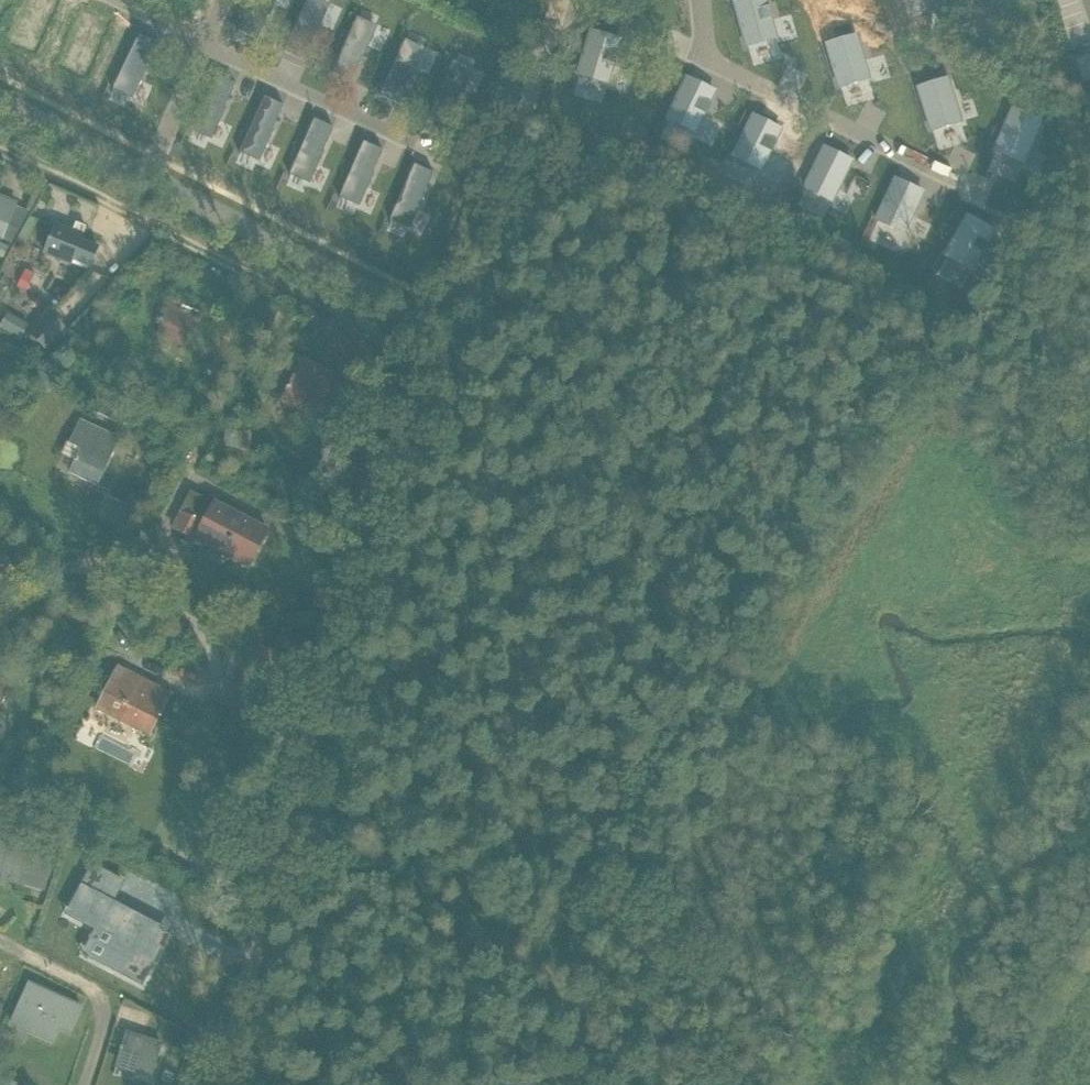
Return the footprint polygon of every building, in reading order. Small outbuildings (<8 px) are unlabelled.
[(283,52),(301,60),(326,5),(315,0),(307,0),(283,52)] [(734,3),(746,47),(777,39),(766,0),(744,0),(734,3)] [(355,18),(332,73),(349,81),(373,26),(355,18)] [(591,31),(578,75),(607,83),(621,40),(591,31)] [(141,36),(115,89),(134,98),(160,45),(141,36)] [(857,36),(827,45),(840,89),(871,80),(857,36)] [(404,41),(379,95),(397,103),(421,49),(404,41)] [(453,62),(429,117),(446,125),(470,70),(453,62)] [(214,77),(191,131),(208,138),(232,85),(214,77)] [(686,78),(666,121),(695,135),(716,92),(686,78)] [(946,79),(915,88),(929,132),(959,123),(946,79)] [(263,98),(239,153),(256,161),(281,106),(263,98)] [(1011,110),(992,152),(1021,164),(1040,122),(1011,110)] [(754,116),(734,157),(762,171),(782,129),(754,116)] [(312,121),(288,176),(307,184),(331,129),(312,121)] [(362,143),(338,199),(357,207),(381,151),(362,143)] [(809,148),(800,144),(796,152),(805,156),(809,148)] [(824,148),(804,189),(833,203),(853,162),(824,148)] [(414,166),(389,222),(407,230),(432,174),(414,166)] [(896,179),(876,221),(905,235),(925,193),(896,179)] [(1,239),(15,206),(16,203),(0,197),(0,239),(1,239)] [(965,216),(942,257),(970,273),(993,232),(965,216)] [(47,247),(44,254),(71,265),(73,260),(89,266),(96,248),(80,242),(85,228),(75,224),(72,233),(55,226),(47,247)] [(153,303),(146,331),(186,341),(193,313),(153,303)] [(0,324),(0,329),(19,339),(27,325),(6,314),(0,324)] [(48,314),(28,336),(43,350),(64,329),(48,314)] [(10,378),(14,354),(0,352),(0,376),(10,378)] [(316,369),(282,352),(259,397),(294,414),(316,369)] [(38,370),(28,383),(40,393),(50,380),(38,370)] [(98,399),(92,412),(116,423),(122,410),(98,399)] [(70,474),(96,486),(112,451),(103,447),(108,435),(80,422),(69,444),(81,450),(70,474)] [(139,508),(154,475),(127,463),(113,496),(139,508)] [(190,491),(179,513),(203,525),(197,537),(204,541),(202,544),(248,568),(267,531),(190,491)] [(97,708),(149,735),(170,694),(118,667),(97,708)] [(5,881),(18,885),(23,870),(48,877),(54,856),(0,840),(0,876),(6,877),(5,881)] [(51,841),(48,849),(61,853),(64,845),(51,841)] [(148,956),(162,930),(111,903),(122,882),(93,867),(71,907),(122,934),(105,965),(127,977),(126,979),(132,982),(133,980),(141,984),(154,959),(148,956)] [(29,983),(12,1020),(31,1029),(30,1032),(51,1042),(59,1025),(63,1026),(66,1020),(73,1023),(81,1007),(29,983)] [(175,1032),(170,1046),(185,1051),(189,1037),(175,1032)] [(137,1073),(150,1077),(160,1045),(126,1034),(117,1062),(138,1069),(137,1073)]
